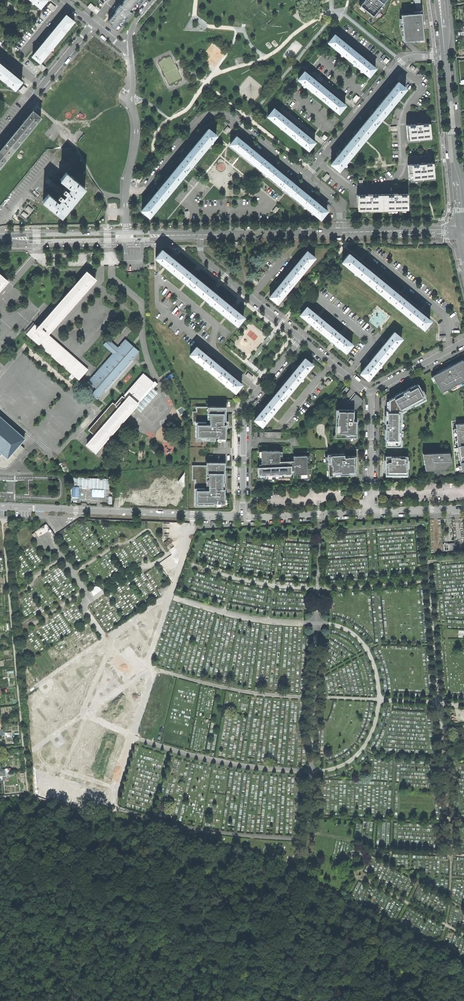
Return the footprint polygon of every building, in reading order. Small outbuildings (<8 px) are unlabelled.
[(128,17),(141,1),(140,0),(126,0),(119,8),(128,17)] [(368,16),(382,0),(358,0),(354,5),(368,16)] [(418,0),(411,0),(414,10),(419,10),(418,0)] [(399,13),(402,41),(421,39),(419,10),(414,10),(411,10),(409,12),(399,13)] [(109,21),(118,29),(124,21),(115,13),(109,21)] [(56,27),(49,36),(57,42),(73,22),(66,16),(59,24),(59,23),(57,25),(56,27)] [(329,43),(348,59),(354,51),(346,45),(347,44),(345,43),(344,42),(344,43),(335,35),(329,43)] [(33,56),(40,62),(57,42),(49,36),(42,44),(41,45),(40,46),(40,47),(33,56)] [(369,76),(375,68),(366,61),(367,61),(365,59),(364,58),(364,59),(354,51),(348,59),(369,76)] [(15,88),(21,81),(12,74),(13,73),(11,72),(10,70),(9,71),(1,64),(0,65),(0,76),(15,88)] [(298,79),(318,95),(324,88),(316,81),(315,80),(314,79),(313,79),(304,72),(298,79)] [(397,99),(406,88),(398,82),(390,91),(390,90),(388,92),(387,94),(387,95),(381,102),(389,109),(397,99)] [(318,95),(339,112),(345,105),(336,98),(337,97),(335,96),(334,95),(333,95),(324,88),(318,95)] [(380,119),(389,109),(381,102),(374,111),(373,110),(372,112),(370,114),(371,114),(364,122),(372,129),(380,119)] [(268,116),(288,132),(294,125),(286,118),(286,117),(285,116),(284,115),(283,116),(274,108),(268,116)] [(24,137),(41,117),(33,111),(26,119),(25,119),(24,121),(23,122),(23,123),(17,131),(24,137)] [(364,139),(372,129),(364,122),(358,131),(357,130),(356,132),(354,134),(355,134),(348,143),(355,149),(364,139)] [(419,140),(423,140),(423,139),(431,138),(431,131),(430,131),(430,124),(422,124),(422,123),(418,124),(418,125),(417,125),(416,125),(413,126),(413,125),(406,125),(408,140),(419,139),(419,140)] [(288,132),(308,149),(315,141),(306,134),(305,132),(304,131),(303,132),(294,125),(288,132)] [(200,156),(217,136),(209,129),(201,138),(201,137),(200,139),(198,140),(199,141),(192,150),(200,156)] [(0,151),(8,158),(24,137),(17,131),(9,140),(9,139),(7,141),(6,142),(7,143),(0,151)] [(230,144),(253,163),(259,155),(249,147),(249,146),(248,145),(247,144),(246,145),(237,137),(230,144)] [(347,159),(355,149),(348,143),(341,151),(340,151),(339,153),(338,154),(338,155),(331,163),(339,169),(347,159)] [(192,166),(200,156),(192,150),(185,158),(184,157),(182,159),(181,161),(182,161),(175,169),(183,176),(192,166)] [(253,163),(275,181),(282,174),(272,165),(271,164),(269,162),(269,163),(259,155),(253,163)] [(426,178),(435,178),(434,170),(433,163),(426,164),(426,163),(421,163),(421,165),(420,165),(419,165),(417,165),(417,164),(408,165),(410,180),(423,179),(423,180),(426,180),(426,178)] [(182,177),(183,176),(175,169),(168,178),(168,177),(166,180),(165,181),(165,182),(159,190),(167,196),(182,177)] [(49,192),(43,200),(62,216),(87,186),(67,170),(60,179),(67,185),(63,190),(67,192),(64,196),(60,193),(56,198),(49,192)] [(275,181),(298,200),(304,192),(294,184),(295,183),(293,182),(292,181),(291,181),(282,174),(275,181)] [(159,206),(167,196),(159,190),(152,198),(151,197),(150,199),(148,201),(149,201),(142,210),(150,216),(159,206)] [(321,218),(327,210),(318,202),(317,201),(316,200),(315,200),(304,192),(298,200),(321,218)] [(395,209),(406,208),(406,201),(407,201),(407,194),(400,194),(400,195),(398,195),(397,195),(397,193),(392,193),(392,194),(371,194),(366,194),(366,195),(365,195),(363,195),(356,195),(356,202),(357,202),(357,209),(369,209),(369,212),(395,212),(395,209)] [(166,267),(177,275),(183,267),(174,260),(175,260),(173,258),(172,257),(171,258),(162,251),(156,258),(166,267)] [(297,264),(289,274),(296,280),(315,257),(308,251),(299,261),(297,262),(296,264),(297,264)] [(343,261),(363,278),(370,270),(361,263),(361,262),(360,261),(358,259),(358,260),(349,253),(343,261)] [(187,283),(197,291),(203,284),(195,277),(195,276),(193,275),(192,273),(191,274),(183,267),(177,275),(187,283)] [(363,278),(383,295),(390,287),(381,279),(382,279),(380,278),(379,276),(378,277),(370,270),(363,278)] [(26,334),(78,379),(87,370),(46,334),(94,279),(86,272),(37,327),(34,324),(26,334)] [(277,302),(296,280),(289,274),(281,283),(280,283),(279,284),(278,286),(270,296),(277,302)] [(207,300),(217,308),(224,300),(215,293),(215,292),(214,291),(213,290),(212,291),(203,284),(197,291),(207,300)] [(383,295),(404,311),(410,303),(402,296),(402,295),(401,294),(399,293),(398,293),(390,287),(383,295)] [(238,325),(244,317),(236,310),(236,309),(235,308),(233,307),(224,300),(217,308),(227,316),(238,325)] [(425,328),(431,320),(422,313),(422,312),(421,311),(419,310),(410,303),(404,311),(425,328)] [(312,324),(323,333),(330,325),(319,316),(307,307),(301,315),(312,324)] [(341,334),(330,325),(323,333),(334,342),(346,351),(353,344),(341,334)] [(361,372),(368,379),(401,338),(394,332),(387,340),(386,340),(385,341),(384,342),(385,343),(374,356),(370,361),(369,360),(368,361),(367,363),(368,363),(361,372)] [(98,399),(140,352),(134,347),(130,351),(128,348),(131,344),(126,340),(89,382),(94,387),(93,389),(95,391),(92,395),(98,399)] [(191,353),(214,372),(220,365),(217,362),(210,356),(209,354),(208,353),(207,354),(197,346),(191,353)] [(304,375),(313,365),(306,358),(298,367),(297,368),(296,369),(297,370),(282,387),(281,387),(280,388),(279,390),(280,390),(265,408),(265,407),(264,408),(262,410),(263,411),(256,419),(263,425),(271,416),(287,396),(304,375)] [(463,358),(445,368),(433,375),(442,391),(463,379),(463,360),(463,358)] [(236,390),(242,383),(232,375),(233,374),(231,373),(230,372),(230,373),(220,365),(214,372),(236,390)] [(87,444),(95,452),(140,400),(139,399),(153,382),(143,373),(124,395),(127,397),(126,399),(122,395),(115,404),(112,402),(88,429),(95,435),(87,444)] [(426,395),(419,382),(401,393),(386,401),(386,420),(386,445),(402,445),(402,408),(426,395)] [(194,421),(194,438),(213,439),(213,435),(222,435),(222,423),(226,423),(225,419),(223,419),(223,405),(204,405),(204,407),(195,407),(196,411),(192,411),(192,421),(194,421)] [(353,410),(336,409),(335,436),(356,437),(356,423),(357,420),(353,420),(353,410)] [(4,463),(12,454),(11,453),(24,438),(0,417),(0,460),(4,463)] [(280,451),(260,451),(260,475),(293,474),(293,477),(308,476),(308,455),(293,456),(293,461),(292,461),(281,461),(280,451)] [(450,451),(423,452),(426,469),(436,469),(445,469),(453,461),(450,451)] [(16,458),(12,454),(4,463),(0,460),(0,467),(1,468),(4,468),(8,467),(10,465),(16,458)] [(342,454),(327,455),(328,476),(356,474),(355,456),(344,456),(344,454),(342,454)] [(409,454),(386,455),(386,462),(386,474),(409,474),(409,454)] [(195,488),(192,488),(192,503),(223,503),(223,486),(220,487),(220,480),(223,480),(223,461),(204,461),(204,464),(203,484),(205,484),(205,488),(195,488)] [(195,479),(195,488),(205,488),(205,484),(203,484),(204,464),(192,464),(191,479),(195,479)] [(92,488),(108,489),(108,478),(82,477),(82,488),(92,488)] [(36,532),(39,536),(49,529),(50,529),(47,524),(36,532)] [(93,595),(102,590),(99,585),(91,590),(93,595)] [(0,763),(0,779),(6,779),(6,776),(10,776),(10,768),(1,768),(1,763),(0,763)]
